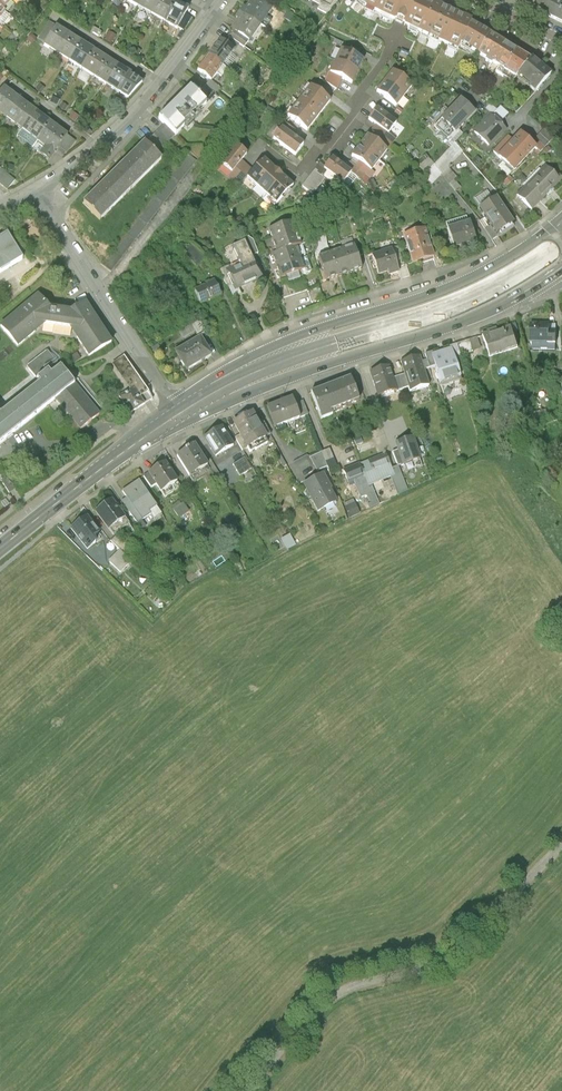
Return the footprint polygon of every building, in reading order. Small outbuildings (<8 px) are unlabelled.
[(3,16),(11,6),(10,5),(3,0),(0,0),(0,13),(3,16)] [(156,10),(162,0),(145,0),(144,3),(156,10)] [(169,17),(179,0),(162,0),(156,10),(169,17)] [(185,0),(179,0),(169,17),(182,25),(190,11),(193,5),(185,0)] [(247,9),(267,22),(278,7),(268,0),(256,0),(253,5),(251,3),(247,9)] [(325,4),(323,8),(333,12),(343,0),(319,0),(325,4)] [(373,1),(388,9),(392,0),(373,0),(373,1)] [(388,9),(410,19),(413,20),(423,0),(392,0),(388,9)] [(446,0),(423,0),(413,20),(465,45),(468,38),(479,15),(446,0)] [(540,10),(545,0),(534,0),(531,6),(540,10)] [(540,10),(539,12),(561,23),(561,1),(560,0),(545,0),(540,10)] [(256,38),(267,22),(247,9),(242,15),(245,17),(238,26),(239,27),(256,38)] [(199,16),(190,11),(182,25),(190,29),(199,16)] [(498,27),(479,15),(468,38),(486,49),(498,27)] [(44,37),(50,40),(62,21),(56,17),(44,37)] [(50,40),(63,48),(75,29),(62,21),(50,40)] [(251,45),(256,38),(239,27),(235,34),(251,45)] [(526,44),(498,27),(486,49),(513,66),(526,44)] [(63,48),(75,56),(88,37),(75,29),(63,48)] [(75,56),(88,64),(100,45),(88,37),(75,56)] [(227,37),(216,52),(229,62),(240,47),(227,37)] [(540,53),(526,44),(513,66),(524,73),(526,70),(540,53)] [(88,64),(101,72),(113,53),(100,45),(88,64)] [(347,47),(342,59),(364,69),(370,58),(347,47)] [(217,78),(229,62),(216,52),(204,68),(216,77),(217,78)] [(101,72),(113,80),(125,61),(113,53),(101,72)] [(542,88),(559,68),(540,53),(526,70),(540,81),(538,84),(542,88)] [(359,81),(364,69),(342,59),(337,70),(349,76),(359,81)] [(138,69),(125,61),(113,80),(126,88),(136,72),(138,69)] [(399,68),(391,79),(410,93),(418,83),(399,68)] [(344,87),(349,76),(337,70),(332,80),(344,87)] [(148,79),(136,72),(126,88),(135,94),(148,79)] [(211,83),(203,92),(213,102),(222,91),(226,84),(217,78),(216,77),(211,83)] [(402,104),(410,93),(391,79),(383,89),(402,104)] [(13,113),(27,95),(10,83),(0,96),(0,103),(13,113)] [(196,85),(165,116),(170,121),(181,133),(213,102),(203,92),(196,85)] [(311,87),(299,103),(318,117),(330,102),(311,87)] [(42,107),(27,95),(13,113),(29,125),(42,107)] [(460,101),(435,128),(440,133),(441,132),(448,139),(447,140),(448,141),(473,114),(460,101)] [(318,117),(299,103),(288,117),(307,132),(318,117)] [(383,106),(375,117),(382,123),(394,131),(402,120),(383,106)] [(499,106),(490,116),(499,125),(509,114),(499,106)] [(58,118),(42,107),(29,125),(44,136),(58,118)] [(490,116),(474,133),(490,147),(505,130),(499,125),(490,116)] [(75,131),(58,118),(44,136),(52,142),(46,150),(55,157),(65,144),(74,132),(75,131)] [(170,121),(152,139),(164,150),(181,133),(170,121)] [(381,131),(377,136),(393,148),(402,138),(394,131),(382,123),(378,128),(381,131)] [(303,146),(281,129),(273,140),(295,157),(303,146)] [(532,139),(528,144),(534,149),(539,154),(552,141),(542,131),(533,140),(532,139)] [(82,138),(74,132),(65,144),(73,150),(82,138)] [(374,133),(366,144),(385,159),(393,148),(377,136),(374,133)] [(511,144),(497,159),(511,173),(534,149),(528,144),(519,135),(511,144)] [(152,139),(121,170),(137,186),(169,155),(164,150),(152,139)] [(469,149),(461,139),(430,173),(438,181),(469,149)] [(491,154),(497,159),(511,144),(506,139),(491,154)] [(242,141),(227,161),(238,169),(248,157),(253,150),(242,141)] [(377,169),(385,159),(366,144),(358,154),(365,160),(377,169)] [(101,264),(111,271),(196,160),(186,152),(101,264)] [(254,173),(264,182),(281,164),(271,155),(259,168),(254,173)] [(338,156),(330,167),(333,170),(349,182),(357,171),(351,166),(338,156)] [(238,169),(234,174),(239,178),(243,174),(248,179),(254,173),(259,168),(248,157),(238,169)] [(0,159),(0,176),(13,187),(21,177),(0,159)] [(356,160),(351,166),(357,171),(367,179),(372,173),(376,177),(380,172),(377,169),(365,160),(362,164),(356,160)] [(308,185),(319,193),(331,178),(329,176),(333,170),(330,167),(325,163),(308,185)] [(264,182),(273,191),(290,173),(281,164),(264,182)] [(556,178),(545,168),(516,197),(532,212),(560,183),(556,178)] [(106,217),(137,186),(121,170),(89,201),(106,217)] [(300,182),(290,173),(273,191),(283,200),(300,182)] [(513,224),(496,198),(478,209),(489,226),(495,235),(513,224)] [(270,228),(278,252),(297,246),(302,244),(294,220),(270,228)] [(475,242),(469,223),(446,230),(452,249),(475,242)] [(497,237),(495,235),(489,226),(483,230),(490,241),(497,237)] [(434,255),(425,227),(403,235),(413,263),(434,255)] [(0,240),(0,273),(29,255),(15,231),(0,240)] [(246,240),(245,243),(252,259),(261,255),(253,237),(246,240)] [(188,247),(204,263),(212,255),(196,239),(188,247)] [(245,243),(235,247),(243,266),(227,273),(235,292),(261,280),(252,259),(245,243)] [(355,245),(343,249),(350,272),(362,268),(355,245)] [(305,269),(297,246),(278,252),(273,253),(281,277),(305,269)] [(400,272),(391,247),(371,254),(378,273),(387,270),(389,275),(400,272)] [(338,276),(350,272),(343,249),(331,253),(338,276)] [(326,279),(338,276),(331,253),(319,256),(326,279)] [(206,286),(194,291),(200,305),(220,296),(213,281),(205,284),(206,286)] [(84,301),(69,310),(47,307),(36,294),(0,324),(0,329),(16,348),(44,324),(68,328),(87,358),(111,343),(84,301)] [(201,336),(207,332),(199,317),(191,322),(199,337),(201,336)] [(530,325),(530,344),(555,344),(555,331),(548,331),(548,325),(530,325)] [(187,338),(193,333),(189,328),(183,333),(187,338)] [(511,328),(481,337),(488,359),(518,349),(511,328)] [(185,370),(212,354),(201,336),(199,337),(175,351),(185,370)] [(450,348),(450,351),(453,359),(480,351),(476,340),(450,348)] [(162,351),(158,344),(152,348),(156,355),(162,351)] [(47,350),(27,366),(39,381),(0,413),(0,443),(54,399),(79,430),(99,415),(47,350)] [(459,378),(453,359),(450,351),(432,356),(435,367),(440,384),(459,378)] [(426,362),(421,364),(423,371),(435,367),(432,356),(431,354),(424,356),(426,362)] [(147,392),(123,356),(112,364),(129,390),(132,388),(139,398),(147,392)] [(400,364),(404,377),(408,388),(409,393),(428,387),(423,371),(421,364),(419,358),(400,364)] [(377,398),(396,392),(393,380),(389,368),(370,374),(377,398)] [(404,377),(393,380),(396,392),(408,388),(404,377)] [(356,395),(349,379),(310,394),(320,420),(331,416),(329,412),(350,405),(358,401),(356,395)] [(152,399),(147,392),(139,398),(132,388),(129,390),(119,397),(130,414),(152,399)] [(361,393),(356,395),(358,401),(350,405),(351,409),(365,403),(361,393)] [(295,405),(292,398),(266,407),(274,428),(300,419),(295,405)] [(303,402),(295,405),(300,419),(308,416),(303,402)] [(252,412),(232,423),(239,436),(247,449),(267,438),(252,412)] [(233,446),(222,428),(204,439),(215,457),(233,446)] [(242,452),(247,449),(239,436),(234,438),(242,452)] [(422,458),(414,437),(396,444),(399,451),(404,465),(422,458)] [(208,466),(194,445),(176,456),(190,478),(208,466)] [(330,449),(311,458),(321,477),(324,476),(330,473),(330,470),(338,467),(330,449)] [(399,467),(404,465),(399,451),(393,453),(398,467),(399,467)] [(361,464),(361,466),(369,487),(382,482),(391,478),(395,477),(392,470),(386,454),(361,464)] [(251,470),(244,458),(233,466),(239,477),(251,470)] [(177,482),(165,463),(147,474),(155,486),(160,493),(177,482)] [(385,489),(382,482),(369,487),(361,466),(345,472),(351,487),(356,485),(361,498),(367,496),(371,505),(368,506),(370,510),(380,506),(375,493),(385,489)] [(398,467),(392,470),(395,477),(391,478),(398,497),(408,492),(399,467),(398,467)] [(150,489),(155,486),(147,474),(142,478),(150,489)] [(330,488),(324,476),(321,477),(305,485),(319,512),(336,504),(328,489),(330,488)] [(9,495),(16,489),(5,478),(1,482),(9,495)] [(156,508),(138,482),(122,493),(134,511),(142,522),(150,516),(148,513),(156,508)] [(12,497),(7,500),(11,505),(15,502),(12,497)] [(111,501),(94,513),(101,524),(107,531),(124,519),(111,501)] [(361,515),(354,501),(344,505),(348,519),(361,515)] [(189,513),(183,504),(180,506),(178,503),(171,508),(179,520),(189,513)] [(288,507),(276,507),(280,516),(288,516),(288,507)] [(136,526),(142,522),(134,511),(128,515),(136,526)] [(98,534),(86,518),(70,530),(86,551),(99,541),(95,537),(98,534)] [(111,537),(107,531),(101,524),(97,527),(107,540),(111,537)] [(297,546),(290,535),(282,540),(289,551),(297,546)] [(131,564),(119,552),(108,564),(120,575),(131,564)] [(168,594),(161,601),(166,606),(173,599),(168,594)]
